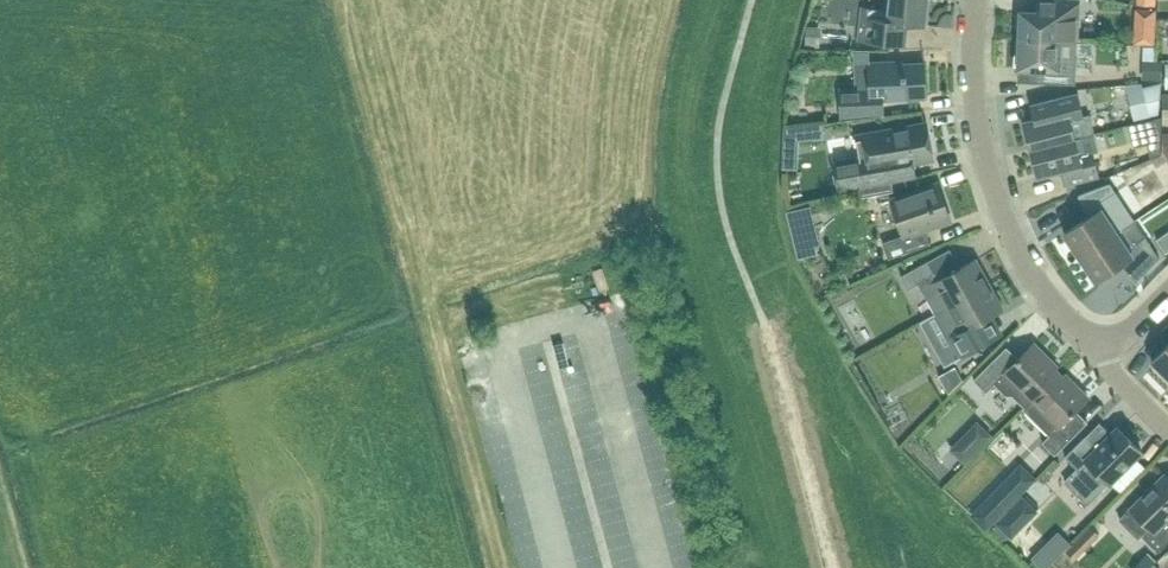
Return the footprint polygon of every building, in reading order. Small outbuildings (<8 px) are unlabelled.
[(886,10),(860,7),(856,39),(903,44),(905,23),(922,25),(925,1),(923,1),(923,0),(887,0),(886,10)] [(1036,11),(1019,10),(1018,39),(1059,40),(1076,41),(1078,0),(1037,0),(1036,11)] [(1154,9),(1134,8),(1133,42),(1152,42),(1154,9)] [(817,37),(846,44),(849,29),(820,23),(817,37)] [(1074,84),(1075,57),(1059,57),(1059,40),(1018,39),(1017,67),(1042,68),(1041,82),(1074,84)] [(840,119),(882,115),(881,98),(924,96),(922,62),(892,64),(892,61),(868,62),(869,88),(839,89),(840,119)] [(1074,137),(1093,132),(1088,114),(1082,116),(1076,93),(1030,105),(1033,118),(1022,121),(1029,148),(1074,137)] [(1141,120),(1146,137),(1151,157),(1158,151),(1160,116),(1141,120)] [(807,123),(791,124),(782,125),(780,167),(796,168),(796,138),(822,136),(821,122),(807,123)] [(855,139),(859,157),(832,161),(837,189),(914,175),(912,162),(932,158),(925,122),(858,134),(855,139)] [(1137,128),(1111,130),(1112,149),(1138,147),(1137,128)] [(1097,149),(1093,132),(1074,137),(1029,148),(1036,176),(1060,169),(1064,183),(1097,175),(1091,152),(1098,151),(1097,149)] [(1132,197),(1142,181),(1129,172),(1119,189),(1132,197)] [(917,231),(950,220),(936,182),(889,199),(902,234),(882,241),(887,257),(922,245),(917,231)] [(1078,256),(1115,232),(1105,216),(1123,204),(1109,182),(1077,194),(1083,209),(1084,208),(1088,215),(1063,232),(1078,256)] [(795,241),(815,235),(808,205),(787,210),(795,241)] [(1158,257),(1144,235),(1133,220),(1115,232),(1078,256),(1094,279),(1120,263),(1124,269),(1123,270),(1134,281),(1158,257)] [(946,306),(988,283),(974,258),(943,275),(940,269),(933,273),(926,260),(900,275),(907,288),(917,283),(926,299),(934,313),(946,306)] [(946,306),(934,313),(951,343),(941,349),(948,362),(1002,333),(991,314),(1002,308),(988,283),(946,306)] [(1024,405),(1057,372),(1044,358),(1044,354),(1032,342),(1030,344),(1017,358),(1005,346),(972,379),(985,391),(994,382),(1005,393),(1012,393),(1024,405)] [(1150,359),(1167,377),(1167,342),(1150,359)] [(960,378),(953,366),(937,374),(946,392),(960,378)] [(1071,385),(1057,372),(1024,405),(1024,406),(1025,405),(1037,417),(1037,422),(1049,434),(1041,441),(1053,454),(1086,421),(1075,410),(1085,400),(1085,399),(1087,397),(1076,385),(1071,385)] [(949,448),(964,461),(990,434),(976,420),(949,448)] [(1076,468),(1063,481),(1086,504),(1099,491),(1107,483),(1110,480),(1134,456),(1140,450),(1117,426),(1110,433),(1096,448),(1084,436),(1064,456),(1076,468)] [(910,441),(903,450),(920,466),(928,457),(910,441)] [(979,507),(972,514),(985,527),(992,520),(1005,507),(1033,478),(1024,469),(1012,481),(1010,480),(1008,477),(979,507)] [(1167,540),(1167,477),(1163,472),(1128,507),(1146,525),(1139,533),(1157,551),(1167,540)] [(1021,495),(995,522),(1010,536),(1036,509),(1021,495)] [(1059,549),(1077,565),(1097,542),(1079,526),(1059,549)] [(1060,558),(1044,543),(1028,560),(1037,567),(1051,567),(1060,558)] [(1064,559),(1053,567),(1070,567),(1064,559)]
